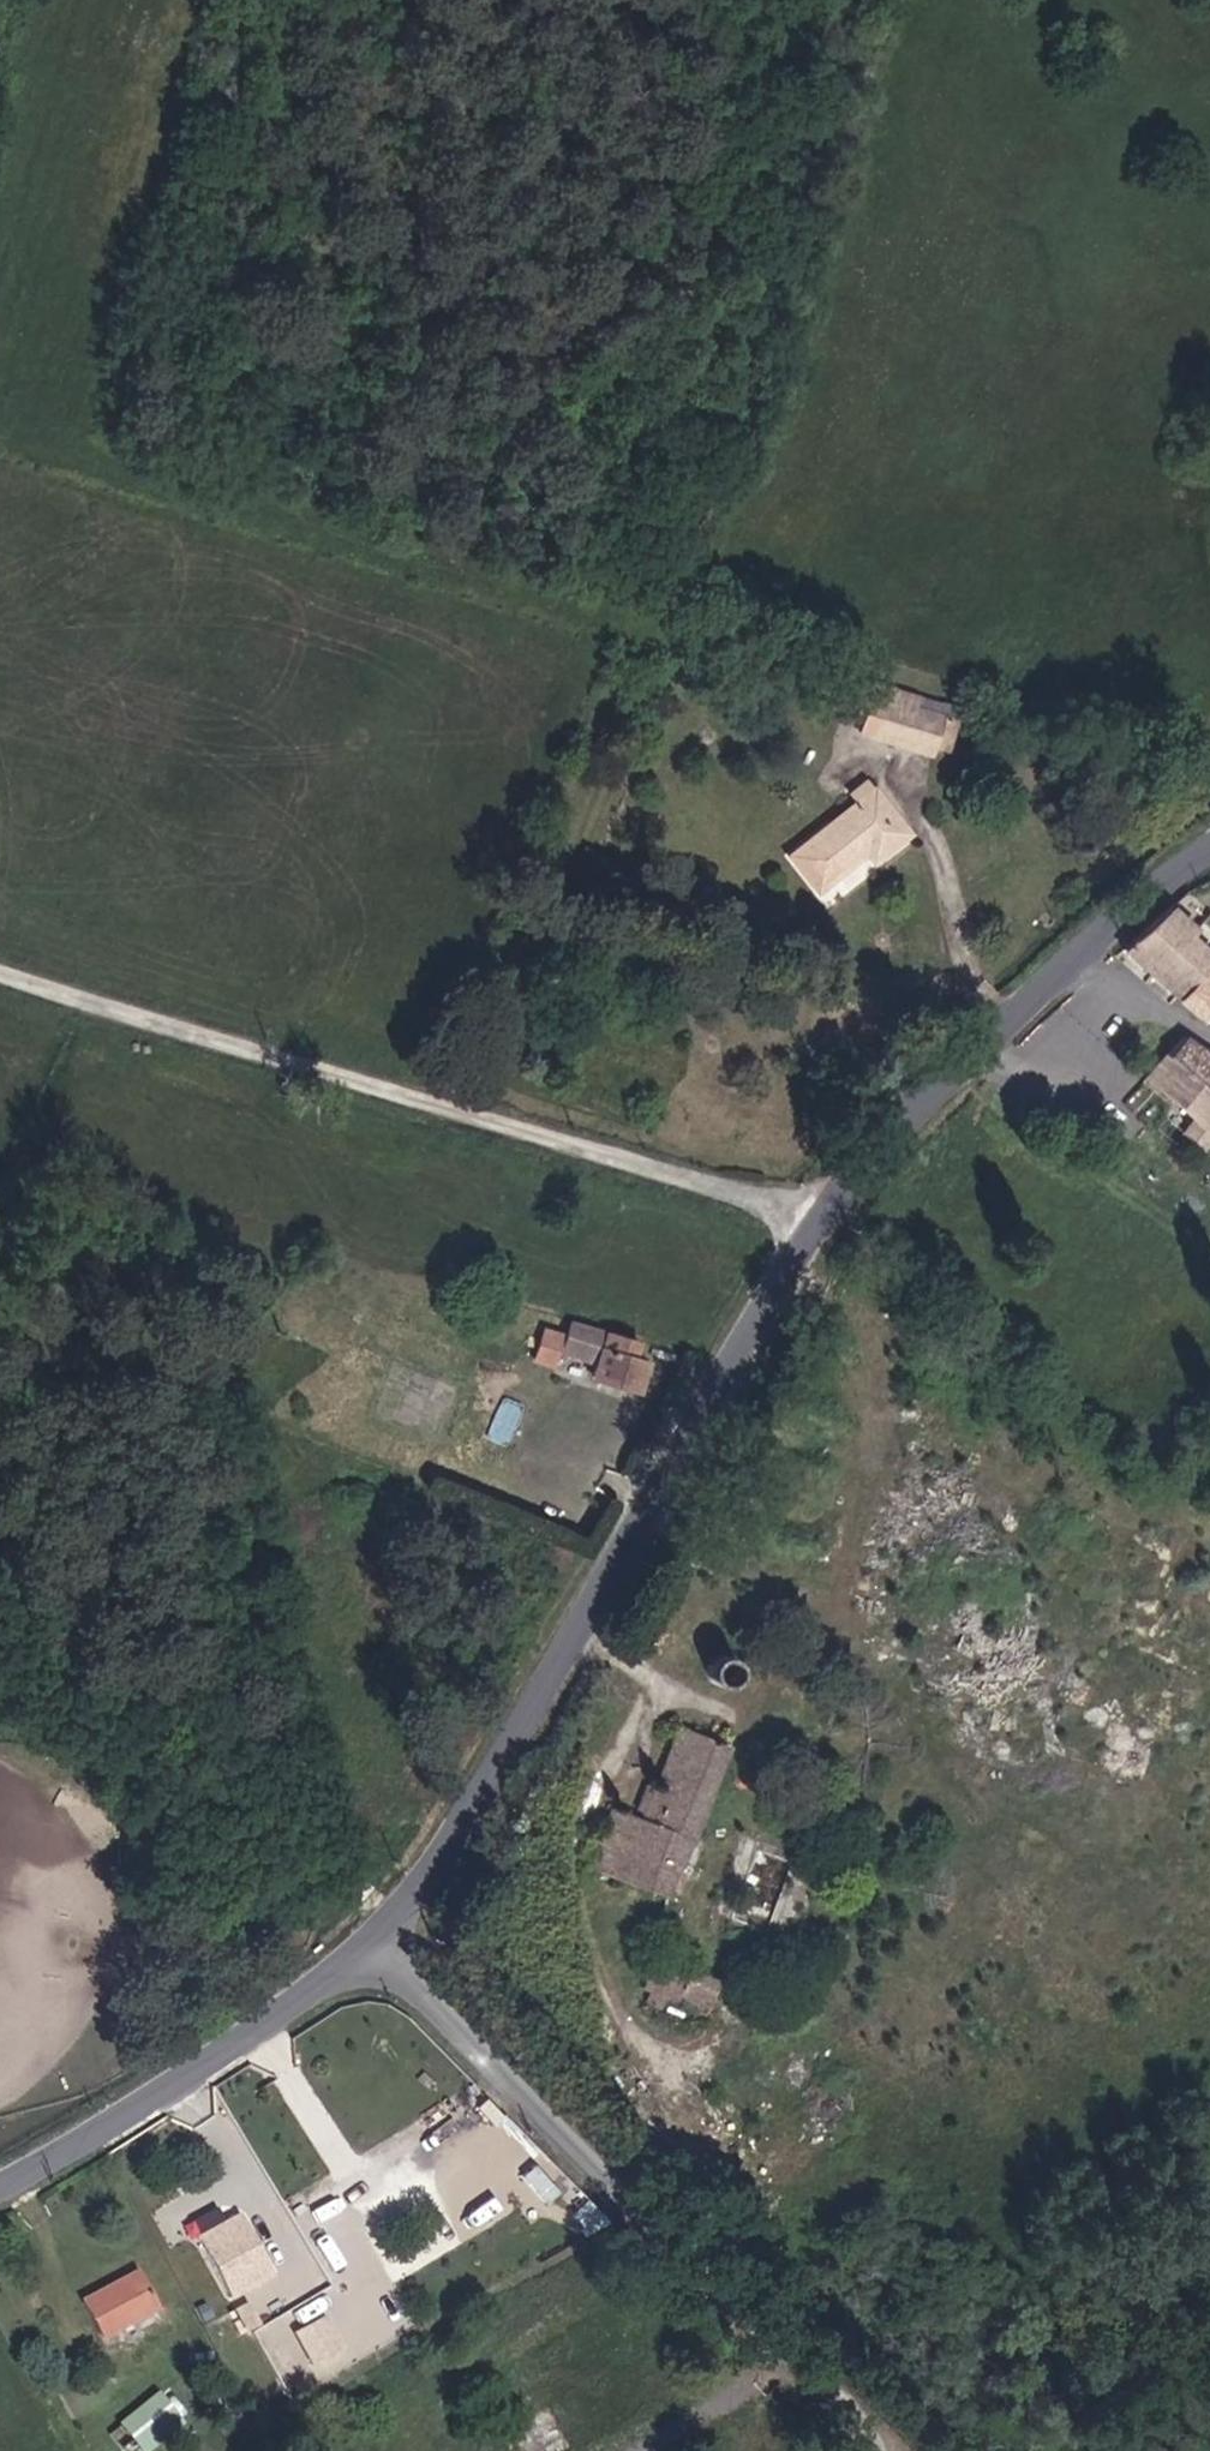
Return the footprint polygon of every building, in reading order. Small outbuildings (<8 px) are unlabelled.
[(920,736),(922,725),(879,713),(873,736),(885,741),(880,760),(911,770),(914,760),(972,778),(979,754),(965,749),(920,736)] [(968,738),(922,725),(920,736),(965,749),(968,738)] [(863,918),(885,899),(908,877),(915,885),(949,853),(908,810),(904,814),(897,806),(887,817),(895,826),(831,884),(863,918)] [(1171,903),(1109,964),(1136,988),(1166,957),(1178,945),(1195,927),(1171,903)] [(1136,988),(1159,1009),(1189,978),(1166,957),(1136,988)] [(1197,970),(1189,978),(1159,1009),(1180,1028),(1201,1006),(1209,1014),(1209,982),(1197,970)] [(1167,1044),(1150,1065),(1198,1104),(1209,1112),(1209,1076),(1167,1044)] [(1183,1124),(1175,1135),(1193,1149),(1209,1126),(1209,1112),(1198,1104),(1150,1065),(1135,1082),(1183,1124)] [(615,1339),(547,1318),(537,1354),(569,1363),(567,1375),(621,1392),(628,1364),(610,1358),(615,1339)] [(703,1742),(660,1726),(639,1784),(632,1782),(619,1812),(596,1803),(573,1863),(601,1874),(614,1840),(658,1858),(703,1742)] [(614,1840),(601,1874),(645,1890),(658,1858),(614,1840)] [(644,1993),(687,2008),(698,1967),(634,1945),(622,1983),(631,1987),(629,1997),(641,2002),(644,1993)] [(216,2233),(188,2245),(208,2288),(236,2274),(216,2233)] [(124,2278),(70,2302),(86,2332),(136,2308),(124,2278)] [(293,2329),(312,2364),(345,2347),(326,2311),(293,2329)] [(186,2416),(156,2386),(120,2422),(150,2450),(186,2416)]
